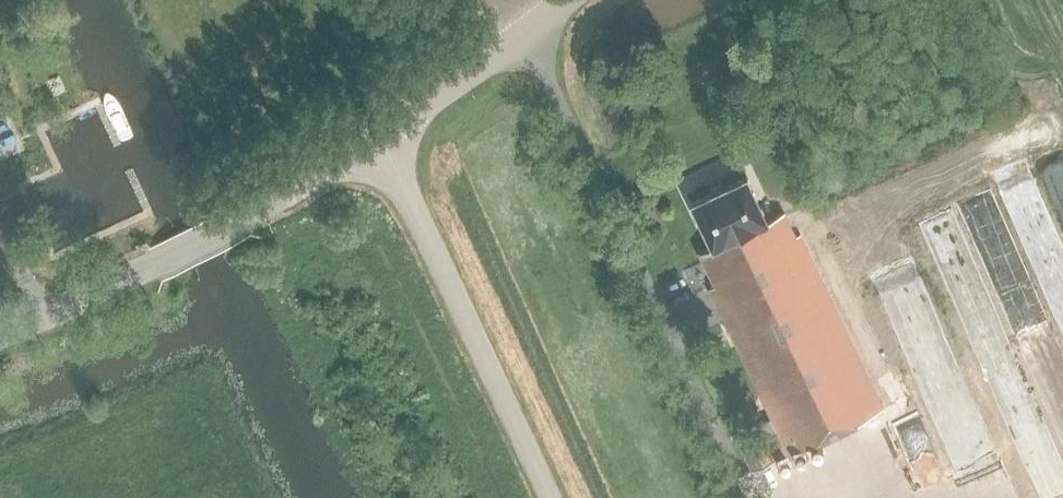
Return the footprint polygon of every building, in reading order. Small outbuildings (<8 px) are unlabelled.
[(768,219),(747,175),(691,202),(712,246),(700,252),(716,284),(709,287),(760,393),(750,398),(757,412),(762,409),(767,420),(757,425),(760,431),(740,441),(754,471),(884,408),(801,234),(796,236),(784,212),(768,219)] [(1004,284),(1031,283),(1030,265),(1003,267),(1004,284)] [(918,404),(896,414),(927,489),(949,480),(918,404)]
